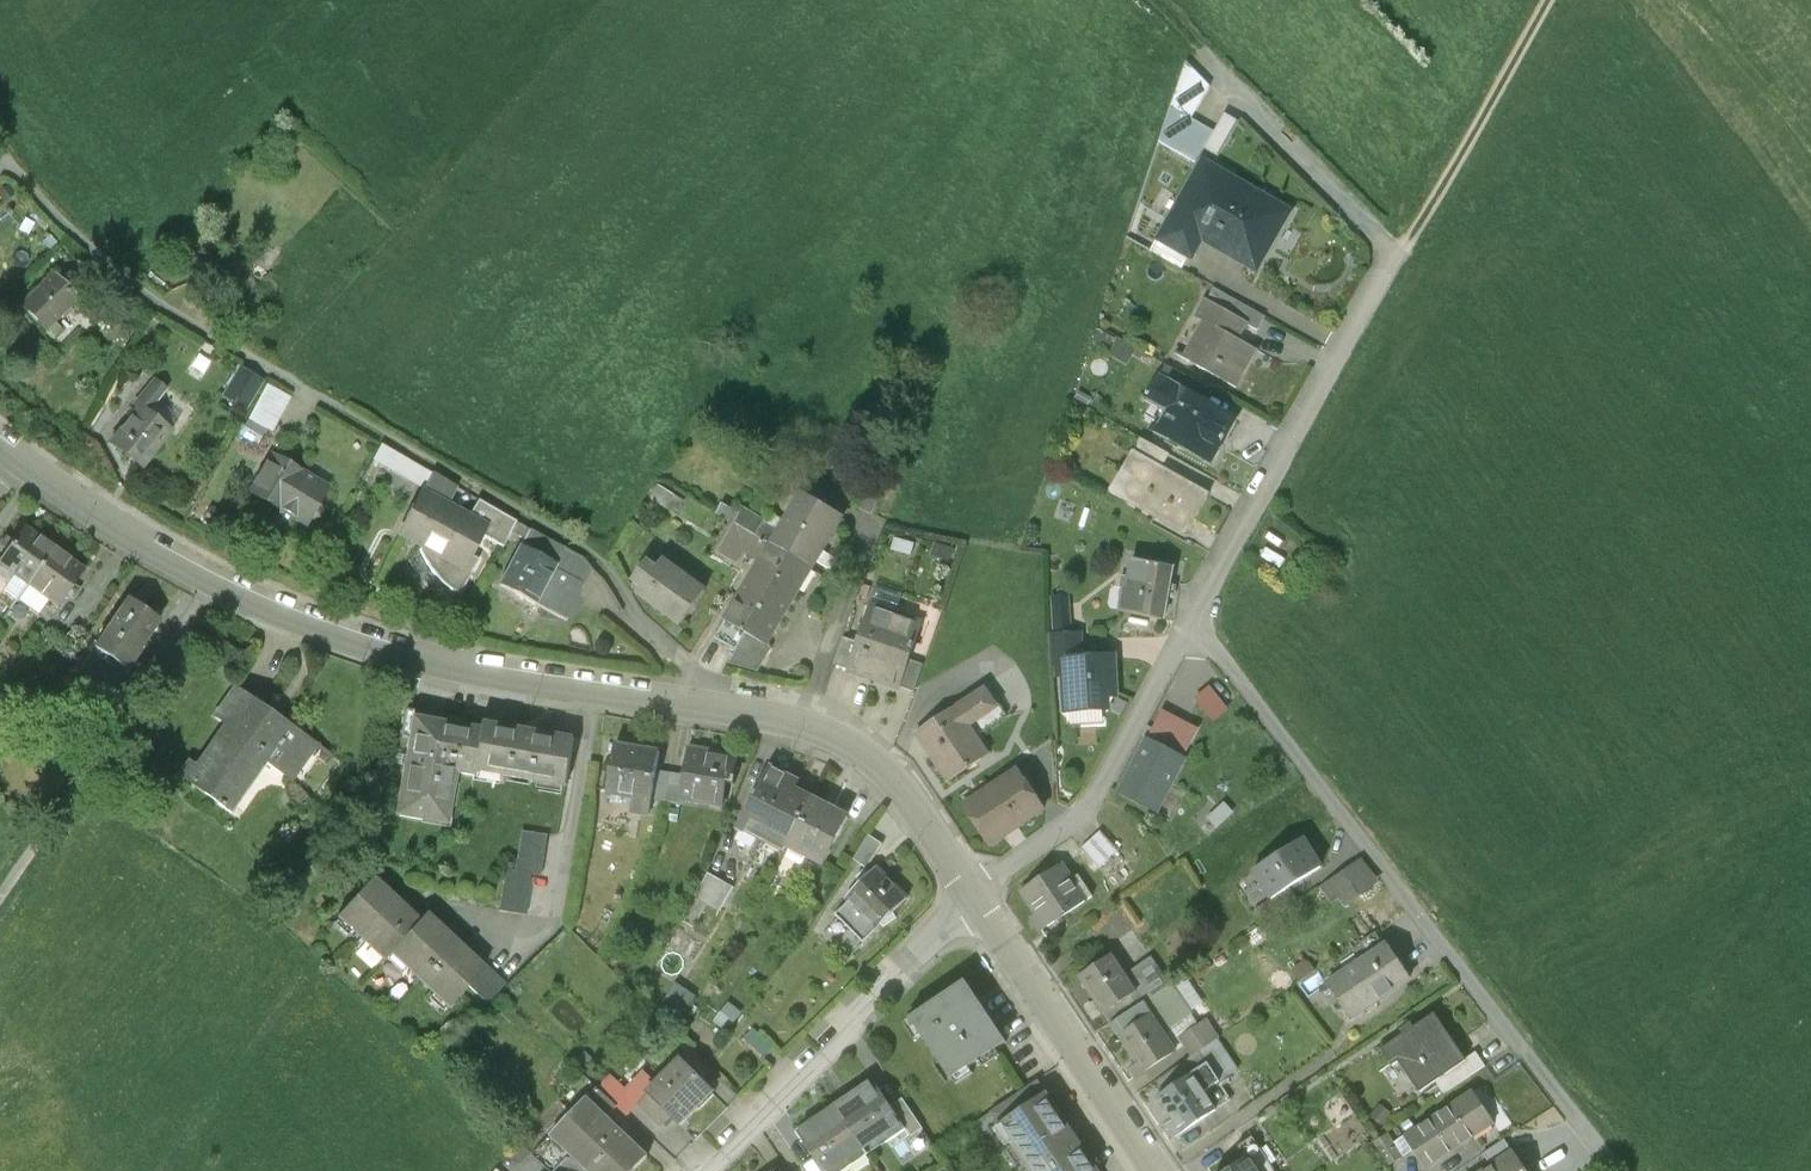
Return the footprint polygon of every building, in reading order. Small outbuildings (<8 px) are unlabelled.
[(1210,87),(1187,64),(1172,110),(1192,120),(1210,87)] [(1192,120),(1172,110),(1161,144),(1196,167),(1206,150),(1215,132),(1214,132),(1192,120)] [(1224,114),(1214,132),(1215,132),(1206,150),(1218,157),(1238,122),(1224,114)] [(1289,213),(1204,164),(1161,239),(1188,254),(1188,255),(1190,256),(1200,239),(1256,270),(1289,213)] [(1188,254),(1161,239),(1153,254),(1180,269),(1188,255),(1188,254)] [(52,277),(21,308),(42,330),(73,299),(52,277)] [(1265,317),(1213,287),(1206,300),(1246,323),(1245,325),(1257,332),(1265,317)] [(1246,323),(1206,300),(1196,317),(1207,323),(1186,360),(1236,388),(1256,351),(1236,340),(1245,325),(1246,323)] [(1142,354),(1119,340),(1110,355),(1127,365),(1134,355),(1139,359),(1142,354)] [(1205,403),(1183,390),(1161,378),(1149,398),(1175,413),(1164,434),(1159,431),(1158,433),(1210,463),(1235,420),(1205,403)] [(1211,391),(1189,378),(1183,390),(1205,403),(1211,391)] [(167,434),(136,410),(110,444),(141,468),(167,434)] [(1170,455),(1140,438),(1133,451),(1163,468),(1170,455)] [(1163,468),(1133,451),(1109,493),(1186,536),(1210,495),(1163,468)] [(326,490),(271,459),(249,496),(305,528),(309,520),(312,522),(318,520),(321,514),(319,509),(317,507),(326,490)] [(457,488),(433,475),(424,496),(422,494),(400,534),(421,545),(419,550),(420,555),(428,567),(431,571),(440,582),(449,589),(459,595),(478,560),(470,555),(480,535),(502,547),(516,522),(478,500),(467,519),(446,508),(457,488)] [(823,505),(802,493),(779,531),(799,544),(823,505)] [(799,544),(791,557),(812,570),(843,517),(823,505),(799,544)] [(23,528),(0,559),(0,568),(13,577),(2,592),(16,600),(26,586),(53,549),(23,528)] [(563,549),(527,530),(498,585),(535,604),(563,549)] [(771,545),(739,599),(759,611),(772,590),(791,557),(771,545)] [(83,571),(53,549),(26,586),(57,608),(65,596),(72,600),(78,591),(72,587),(83,571)] [(791,557),(772,590),(793,602),(812,570),(791,557)] [(1172,568),(1132,560),(1122,612),(1162,620),(1166,596),(1173,598),(1174,590),(1168,589),(1172,568)] [(705,591),(663,561),(658,568),(648,561),(634,580),(644,587),(640,594),(682,624),(705,591)] [(759,611),(746,634),(766,646),(793,602),(772,590),(759,611)] [(1070,595),(1054,596),(1057,634),(1073,633),(1070,595)] [(739,599),(713,644),(736,652),(746,634),(759,611),(739,599)] [(127,600),(94,649),(126,670),(140,649),(139,648),(158,620),(127,600)] [(896,616),(869,607),(857,643),(848,670),(874,679),(896,616)] [(922,625),(896,616),(874,679),(901,688),(910,661),(922,625)] [(1057,634),(1049,634),(1050,664),(1058,664),(1058,660),(1065,660),(1084,659),(1083,632),(1073,633),(1057,634)] [(844,638),(834,665),(848,670),(857,643),(844,638)] [(1084,659),(1065,660),(1058,660),(1058,664),(1059,676),(1062,676),(1064,713),(1108,711),(1107,696),(1117,695),(1115,658),(1084,659)] [(923,666),(910,661),(901,688),(914,693),(923,666)] [(985,687),(916,733),(948,781),(968,768),(966,765),(975,760),(977,762),(988,755),(972,730),(1001,711),(985,687)] [(1209,687),(1194,699),(1212,722),(1228,710),(1209,687)] [(266,722),(251,712),(257,704),(234,688),(213,717),(229,728),(200,768),(189,761),(180,775),(223,805),(256,759),(280,776),(291,761),(298,766),(311,747),(270,718),(266,722)] [(1163,712),(1148,741),(1182,758),(1197,730),(1163,712)] [(505,735),(413,720),(397,817),(422,821),(423,814),(448,818),(456,773),(474,775),(475,771),(567,787),(575,740),(506,728),(505,735)] [(1148,741),(1146,740),(1119,792),(1158,813),(1186,761),(1182,758),(1148,741)] [(738,757),(689,748),(684,779),(680,799),(684,800),(724,807),(728,784),(736,785),(737,780),(735,779),(738,757)] [(638,754),(616,751),(609,795),(634,799),(633,808),(652,812),(653,802),(658,774),(661,753),(639,750),(638,754)] [(799,784),(770,769),(763,783),(760,782),(753,797),(755,798),(739,829),(784,853),(788,845),(812,799),(796,791),(799,784)] [(1016,770),(990,788),(992,791),(966,809),(991,845),(1043,809),(1016,770)] [(671,776),(658,774),(653,802),(667,804),(671,776)] [(684,779),(671,776),(667,804),(683,806),(684,800),(680,799),(684,779)] [(848,818),(812,799),(788,845),(827,865),(834,851),(832,850),(848,818)] [(1230,817),(1218,804),(1211,810),(1214,814),(1200,828),(1208,837),(1230,817)] [(547,836),(521,832),(515,872),(532,874),(541,875),(547,836)] [(1117,851),(1101,833),(1082,850),(1099,868),(1117,851)] [(869,836),(853,860),(867,869),(883,845),(869,836)] [(1321,868),(1303,839),(1254,870),(1272,899),(1290,887),(1321,868)] [(1362,858),(1322,887),(1332,902),(1336,898),(1344,909),(1380,883),(1362,858)] [(1071,879),(1057,859),(1042,869),(1045,874),(1020,891),(1032,908),(1035,907),(1039,913),(1032,917),(1041,931),(1092,897),(1077,875),(1071,879)] [(908,899),(877,868),(847,898),(849,901),(835,915),(864,944),(908,899)] [(515,872),(505,871),(504,881),(501,912),(526,915),(532,874),(515,872)] [(725,908),(737,883),(711,871),(699,895),(725,908)] [(485,969),(425,914),(418,921),(372,879),(337,917),(384,961),(391,954),(449,1008),(485,969)] [(1297,900),(1290,887),(1272,899),(1255,910),(1262,922),(1297,900)] [(1350,968),(1384,946),(1376,935),(1343,957),(1350,968)] [(1350,968),(1327,983),(1352,1020),(1411,980),(1386,944),(1384,946),(1350,968)] [(1112,955),(1079,976),(1098,1004),(1088,1010),(1094,1019),(1104,1013),(1119,1002),(1136,991),(1126,977),(1112,955)] [(1152,959),(1126,977),(1136,991),(1144,1003),(1167,987),(1169,985),(1152,959)] [(1189,983),(1178,991),(1193,1014),(1191,1015),(1196,1023),(1206,1016),(1209,1014),(1189,983)] [(966,984),(911,1021),(951,1081),(999,1050),(1006,1045),(966,984)] [(694,998),(675,987),(663,1007),(682,1018),(694,998)] [(1167,987),(1144,1003),(1151,1015),(1163,1033),(1191,1015),(1193,1014),(1178,991),(1175,987),(1169,990),(1167,987)] [(1136,991),(1119,1002),(1127,1014),(1144,1003),(1136,991)] [(1119,1002),(1104,1013),(1111,1024),(1127,1014),(1119,1002)] [(1127,1014),(1111,1024),(1119,1036),(1151,1015),(1144,1003),(1127,1014)] [(741,1014),(730,1004),(716,1021),(728,1030),(741,1014)] [(1151,1015),(1119,1036),(1138,1064),(1133,1067),(1138,1075),(1175,1051),(1163,1033),(1151,1015)] [(1163,1033),(1175,1051),(1183,1046),(1176,1036),(1196,1023),(1191,1015),(1163,1033)] [(1464,1060),(1434,1015),(1381,1050),(1391,1066),(1398,1062),(1418,1092),(1435,1081),(1465,1061),(1464,1060)] [(1221,1039),(1206,1016),(1196,1023),(1176,1036),(1183,1046),(1191,1057),(1197,1053),(1198,1054),(1218,1040),(1221,1039)] [(754,1032),(746,1041),(762,1056),(771,1047),(754,1032)] [(1238,1069),(1218,1040),(1198,1054),(1218,1084),(1238,1069)] [(693,1050),(683,1060),(702,1080),(712,1070),(709,1067),(693,1050)] [(1198,1054),(1197,1053),(1191,1057),(1154,1081),(1162,1093),(1191,1074),(1214,1109),(1228,1100),(1218,1084),(1198,1054)] [(1465,1061),(1435,1081),(1443,1094),(1484,1067),(1474,1053),(1464,1060),(1465,1061)] [(683,1060),(649,1092),(651,1094),(642,1103),(640,1105),(660,1126),(670,1116),(679,1126),(713,1093),(714,1092),(702,1080),(683,1060)] [(1162,1093),(1158,1096),(1175,1123),(1169,1127),(1175,1136),(1214,1109),(1191,1074),(1162,1093)] [(642,1103),(614,1076),(600,1090),(618,1107),(628,1117),(640,1105),(642,1103)] [(891,1105),(874,1080),(836,1106),(862,1144),(878,1133),(880,1136),(901,1121),(891,1105)] [(600,1090),(599,1089),(590,1099),(608,1117),(618,1107),(600,1090)] [(1046,1093),(1000,1125),(1031,1170),(1098,1170),(1046,1093)] [(1474,1093),(1405,1139),(1425,1170),(1474,1138),(1472,1136),(1491,1124),(1492,1126),(1495,1124),(1474,1093)] [(922,1127),(902,1097),(891,1105),(901,1121),(910,1135),(922,1127)] [(590,1099),(554,1136),(573,1154),(590,1170),(636,1170),(649,1158),(647,1156),(608,1117),(590,1099)] [(836,1106),(799,1131),(816,1156),(826,1170),(828,1170),(847,1158),(845,1156),(862,1144),(836,1106)] [(534,1156),(549,1170),(557,1170),(573,1154),(554,1136),(534,1156)] [(1504,1141),(1483,1155),(1491,1166),(1512,1152),(1504,1141)] [(1227,1170),(1270,1170),(1257,1151),(1227,1170)] [(1484,1170),(1524,1170),(1512,1152),(1491,1166),(1484,1170)] [(816,1156),(803,1165),(807,1170),(826,1170),(816,1156)]
